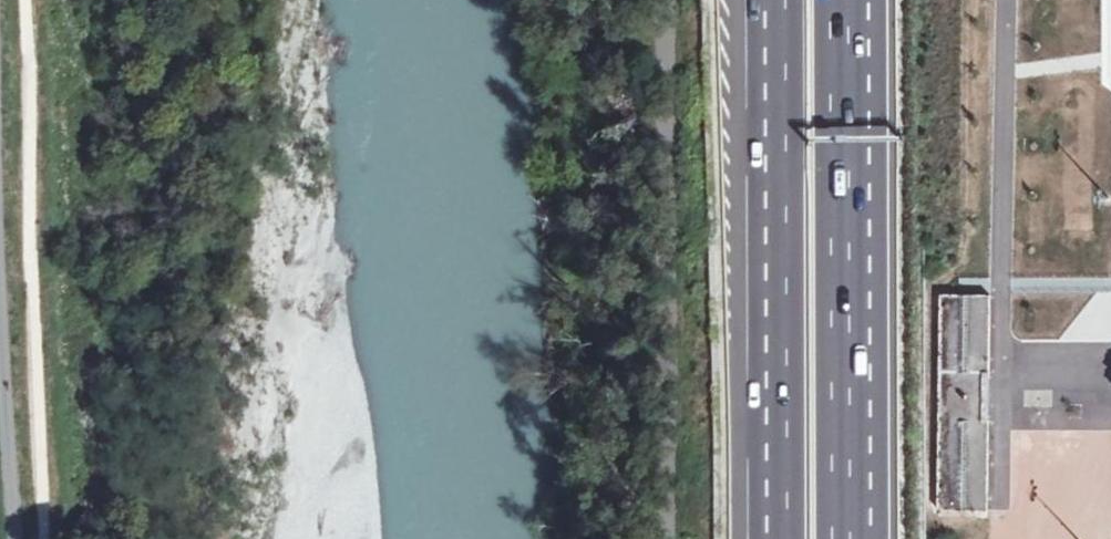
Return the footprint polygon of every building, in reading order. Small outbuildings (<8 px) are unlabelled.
[(990,375),(991,294),(941,294),(938,510),(988,510),(990,421),(990,375)]
